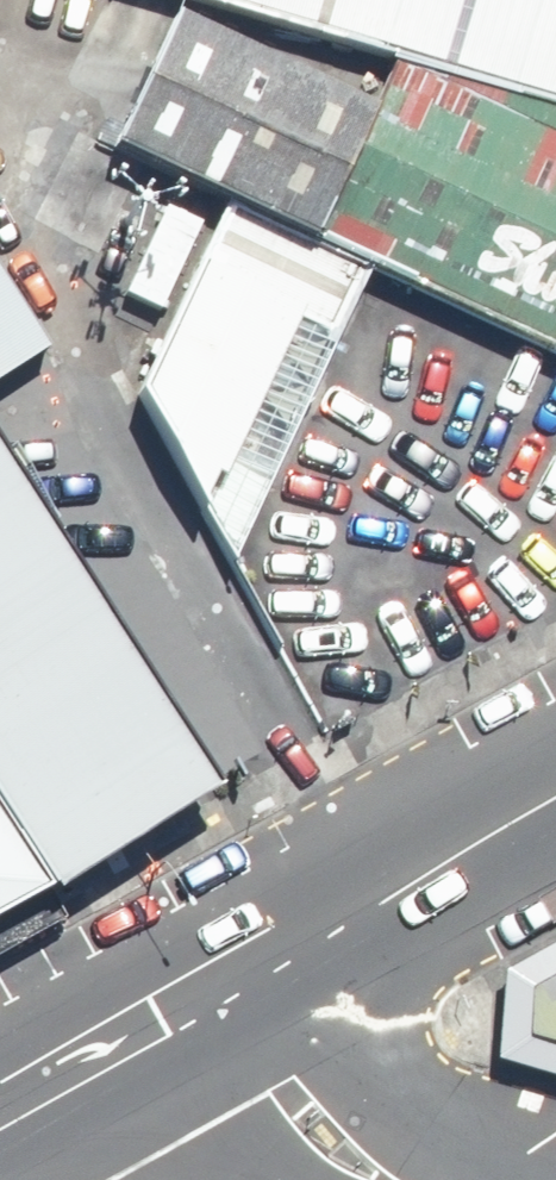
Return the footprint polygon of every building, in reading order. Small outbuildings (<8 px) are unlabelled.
[(393,60),(555,109),(555,0),(190,0),(393,60)] [(393,60),(372,109),(175,16),(111,150),(228,204),(372,271),(555,357),(555,109),(393,60)] [(232,568),(372,271),(228,204),(137,397),(232,568)] [(46,353),(0,282),(0,382),(46,353)] [(0,462),(0,819),(51,896),(214,795),(0,462)] [(51,896),(0,819),(0,924),(51,896)] [(555,1059),(555,992),(539,1001),(533,1004),(533,1053),(555,1059)]
